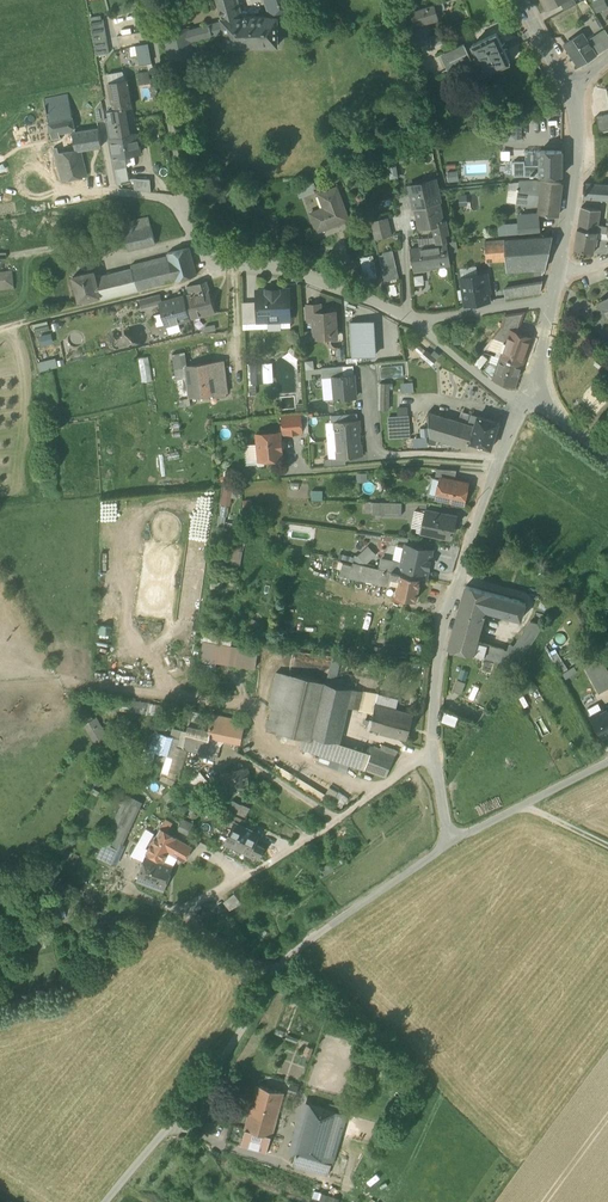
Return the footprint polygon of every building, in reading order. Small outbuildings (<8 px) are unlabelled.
[(221,19),(239,18),(234,0),(216,0),(221,19)] [(275,13),(289,9),(286,0),(270,0),(275,13)] [(547,10),(560,4),(567,0),(542,0),(547,10)] [(564,11),(577,4),(575,0),(567,0),(560,4),(564,11)] [(597,11),(607,7),(607,6),(606,0),(595,0),(593,1),(597,11)] [(412,12),(415,25),(437,19),(435,11),(434,6),(412,12)] [(225,31),(229,47),(277,46),(277,18),(239,18),(221,19),(222,22),(225,31)] [(91,23),(96,53),(108,51),(103,21),(91,23)] [(222,22),(188,32),(188,29),(165,34),(171,68),(194,64),(190,41),(225,31),(222,22)] [(146,30),(136,33),(139,44),(149,42),(146,30)] [(587,39),(583,33),(566,44),(579,65),(597,54),(607,46),(607,36),(604,30),(595,36),(591,36),(587,39)] [(474,66),(478,77),(485,74),(485,75),(511,63),(497,33),(472,45),(472,46),(466,49),(464,44),(444,53),(447,59),(450,57),(455,68),(474,59),(477,64),(474,65),(474,66)] [(129,47),(131,56),(137,54),(140,65),(153,62),(149,42),(129,47)] [(138,72),(139,85),(150,84),(149,71),(138,72)] [(109,84),(114,110),(125,108),(132,107),(127,80),(109,84)] [(50,132),(52,140),(60,138),(59,130),(75,127),(69,94),(44,99),(50,132)] [(95,109),(97,122),(105,120),(101,101),(95,109)] [(107,119),(111,138),(130,135),(125,108),(114,110),(108,111),(109,119),(107,119)] [(598,132),(606,130),(603,115),(595,116),(598,132)] [(76,150),(76,151),(81,150),(101,147),(99,128),(73,132),(76,150)] [(502,139),(514,139),(514,128),(502,128),(502,139)] [(111,138),(114,157),(124,156),(139,153),(137,134),(130,135),(111,138)] [(500,139),(500,148),(519,149),(519,140),(500,139)] [(511,158),(511,149),(501,150),(502,159),(511,158)] [(55,154),(62,181),(86,176),(81,150),(76,151),(76,150),(59,153),(55,154)] [(540,165),(540,151),(525,150),(524,161),(524,165),(540,165)] [(540,151),(540,165),(524,165),(524,176),(540,176),(562,176),(562,151),(540,151)] [(127,180),(124,156),(114,157),(113,157),(116,182),(127,180)] [(516,161),(517,176),(524,176),(524,165),(524,161),(516,161)] [(387,165),(390,180),(399,178),(395,163),(387,165)] [(447,172),(448,183),(458,182),(457,172),(447,172)] [(135,189),(151,192),(150,180),(133,179),(135,189)] [(409,186),(415,209),(440,203),(435,179),(409,186)] [(515,203),(524,203),(526,181),(518,182),(515,203)] [(543,181),(536,181),(526,181),(524,203),(540,205),(541,191),(543,181)] [(539,213),(557,215),(561,183),(543,181),(541,191),(540,205),(539,213)] [(507,202),(515,203),(518,182),(509,183),(507,202)] [(310,183),(299,187),(301,190),(303,195),(313,191),(310,183)] [(596,183),(596,184),(583,183),(583,198),(595,198),(595,199),(607,200),(607,184),(596,183)] [(310,213),(317,231),(348,220),(336,188),(319,194),(320,195),(322,194),(327,207),(325,208),(310,213)] [(466,195),(458,195),(459,206),(467,206),(466,195)] [(419,230),(433,227),(433,223),(444,221),(440,203),(415,209),(419,230)] [(581,207),(578,228),(597,231),(598,224),(600,210),(581,207)] [(538,212),(516,214),(517,222),(539,221),(538,212)] [(122,223),(124,233),(152,226),(150,217),(122,223)] [(370,222),(375,240),(391,236),(387,218),(370,222)] [(446,220),(444,221),(433,223),(433,227),(435,237),(446,235),(448,235),(446,220)] [(517,222),(518,234),(540,232),(539,221),(517,222)] [(517,222),(497,224),(499,236),(518,234),(517,222)] [(597,231),(605,233),(606,226),(598,224),(597,231)] [(124,233),(128,250),(156,244),(152,226),(124,233)] [(597,231),(578,228),(574,248),(594,251),(595,244),(597,244),(598,238),(596,238),(597,231)] [(435,237),(436,244),(447,242),(447,241),(446,235),(435,237)] [(420,239),(422,248),(437,246),(436,244),(435,237),(420,239)] [(506,260),(506,266),(547,263),(553,237),(504,240),(506,260)] [(485,241),(486,261),(506,260),(504,240),(485,241)] [(457,241),(448,243),(449,253),(458,252),(457,241)] [(607,252),(607,241),(606,242),(598,246),(602,255),(607,252)] [(410,250),(413,272),(425,270),(424,268),(451,265),(447,242),(436,244),(437,246),(422,248),(410,250)] [(167,253),(168,256),(174,280),(196,275),(189,247),(167,253)] [(378,254),(385,281),(399,278),(393,251),(378,254)] [(360,258),(363,273),(376,270),(373,255),(360,258)] [(137,289),(174,280),(168,256),(149,261),(131,265),(131,268),(132,268),(137,289)] [(460,269),(462,278),(478,276),(476,266),(460,269)] [(100,298),(137,289),(132,268),(131,268),(96,277),(99,296),(100,298)] [(363,273),(365,280),(377,277),(376,270),(363,273)] [(12,271),(0,272),(0,290),(14,288),(12,271)] [(73,277),(79,301),(99,296),(96,277),(94,271),(73,277)] [(462,278),(466,305),(489,302),(487,294),(491,294),(488,274),(478,276),(462,278)] [(190,294),(184,296),(190,319),(214,312),(206,281),(198,283),(188,286),(190,294)] [(504,286),(506,298),(540,293),(543,281),(504,286)] [(387,285),(389,297),(397,295),(395,284),(387,285)] [(268,318),(268,321),(280,321),(280,318),(290,317),(289,289),(257,291),(257,302),(258,319),(268,318)] [(140,301),(142,308),(160,303),(160,302),(162,302),(160,295),(140,301)] [(178,322),(190,319),(184,296),(162,302),(160,302),(160,303),(163,313),(166,324),(166,325),(178,322)] [(607,316),(607,297),(599,303),(607,316)] [(242,303),(243,324),(258,323),(258,319),(257,302),(242,303)] [(314,314),(320,314),(320,305),(306,306),(307,320),(315,320),(314,314)] [(166,324),(163,313),(153,315),(156,327),(166,324)] [(315,320),(316,339),(335,338),(334,313),(320,314),(314,314),(315,320)] [(511,331),(516,333),(523,313),(506,316),(502,328),(511,331)] [(258,323),(243,324),(243,330),(268,329),(268,331),(281,330),(281,328),(291,328),(290,317),(280,318),(280,321),(268,321),(268,318),(258,319),(258,323)] [(371,320),(350,322),(351,343),(373,342),(371,320)] [(49,329),(47,321),(33,324),(35,332),(49,329)] [(178,322),(166,325),(168,331),(170,332),(180,329),(178,322)] [(506,343),(507,343),(511,331),(502,328),(493,339),(506,343)] [(501,358),(494,380),(513,387),(521,365),(522,366),(531,339),(516,333),(511,331),(507,343),(506,343),(502,354),(501,358)] [(51,333),(39,336),(42,347),(54,344),(51,333)] [(506,343),(493,339),(485,349),(502,354),(506,343)] [(351,343),(352,358),(374,356),(373,342),(351,343)] [(302,356),(291,347),(288,351),(299,360),(302,356)] [(426,350),(420,356),(431,365),(437,359),(426,350)] [(172,354),(174,368),(185,366),(187,366),(185,352),(172,354)] [(501,358),(492,355),(489,362),(491,363),(484,371),(494,380),(501,358)] [(58,367),(56,361),(56,358),(37,363),(40,372),(58,367)] [(56,361),(58,367),(65,365),(63,359),(56,361)] [(188,389),(190,398),(227,393),(223,361),(187,366),(185,366),(187,379),(188,389)] [(252,366),(253,383),(256,383),(261,382),(261,365),(252,366)] [(272,365),(261,365),(261,382),(273,382),(272,365)] [(174,368),(176,381),(187,379),(185,366),(174,368)] [(353,366),(343,367),(343,376),(354,375),(353,366)] [(322,373),(322,378),(333,377),(343,376),(343,367),(321,369),(322,373)] [(322,373),(321,369),(305,370),(306,380),(312,379),(312,374),(322,373)] [(338,399),(338,400),(340,400),(340,399),(356,397),(354,375),(343,376),(333,377),(335,399),(338,399)] [(333,377),(322,378),(324,400),(335,399),(333,377)] [(188,389),(187,379),(176,381),(178,391),(188,389)] [(401,383),(401,392),(414,391),(413,382),(401,383)] [(256,383),(253,383),(247,383),(248,396),(256,396),(256,383)] [(191,405),(190,398),(179,400),(180,407),(191,405)] [(471,415),(468,424),(428,412),(429,428),(430,437),(467,449),(469,442),(474,426),(477,417),(471,415)] [(308,414),(300,415),(302,433),(309,432),(308,414)] [(331,415),(332,422),(334,422),(335,422),(349,421),(349,414),(331,415)] [(282,417),(284,434),(302,433),(300,415),(282,417)] [(469,442),(491,448),(498,423),(477,417),(474,426),(469,442)] [(389,418),(390,439),(410,438),(409,418),(389,418)] [(334,422),(335,440),(359,438),(358,420),(349,421),(335,422),(334,422)] [(326,423),(327,441),(335,440),(334,422),(332,422),(326,423)] [(427,437),(430,437),(429,428),(420,429),(421,438),(427,437)] [(263,460),(266,463),(271,462),(273,460),(283,459),(282,450),(281,441),(280,432),(256,434),(257,444),(259,461),(263,460)] [(421,438),(413,438),(414,447),(427,446),(427,437),(421,438)] [(361,456),(359,438),(335,440),(337,458),(345,457),(361,456)] [(337,458),(335,440),(327,441),(329,459),(337,458)] [(259,461),(257,444),(245,445),(247,465),(256,464),(258,466),(263,466),(266,463),(263,460),(259,461)] [(324,459),(325,466),(346,464),(345,457),(337,458),(329,459),(324,459)] [(440,478),(454,480),(456,470),(437,469),(435,477),(440,478)] [(366,472),(356,473),(356,483),(367,482),(366,472)] [(424,495),(436,498),(437,491),(440,478),(435,477),(431,476),(429,484),(426,486),(424,495)] [(440,498),(464,503),(468,483),(454,480),(440,478),(437,491),(436,498),(440,498)] [(222,504),(232,505),(233,484),(223,484),(222,504)] [(323,491),(312,491),(311,500),(323,500),(323,491)] [(380,514),(402,515),(402,502),(380,502),(380,514)] [(422,527),(425,513),(415,510),(412,525),(417,526),(416,531),(421,532),(422,527)] [(430,534),(449,538),(451,527),(454,527),(456,516),(425,510),(425,513),(422,527),(431,529),(430,534)] [(395,545),(392,560),(402,562),(405,547),(395,545)] [(429,564),(432,550),(415,546),(415,547),(405,545),(405,547),(402,562),(399,573),(400,573),(420,577),(422,568),(429,564)] [(353,561),(364,565),(375,554),(368,547),(359,555),(356,555),(354,555),(354,557),(353,561)] [(241,566),(243,551),(232,549),(229,564),(241,566)] [(353,561),(354,557),(339,553),(338,557),(353,561)] [(382,558),(380,569),(391,571),(399,573),(402,562),(392,560),(382,558)] [(349,580),(388,589),(389,581),(391,571),(380,569),(375,568),(364,565),(353,561),(353,565),(349,580)] [(353,565),(343,563),(339,578),(349,580),(353,565)] [(115,611),(115,568),(103,568),(102,611),(115,611)] [(391,571),(389,581),(399,579),(400,573),(399,573),(391,571)] [(396,596),(416,600),(419,586),(420,577),(400,573),(399,579),(396,596)] [(223,581),(211,579),(210,589),(222,591),(223,581)] [(449,647),(473,654),(477,642),(484,619),(487,620),(488,613),(486,612),(486,610),(516,619),(521,601),(466,586),(449,647)] [(265,625),(252,618),(246,630),(259,637),(265,625)] [(473,654),(516,666),(529,647),(543,625),(530,622),(513,647),(510,645),(509,647),(507,652),(504,650),(477,642),(473,654)] [(204,632),(203,640),(231,644),(233,636),(204,632)] [(231,644),(203,640),(200,658),(255,666),(258,648),(231,644)] [(342,658),(332,656),(327,677),(337,679),(342,658)] [(585,668),(590,678),(607,669),(601,659),(585,668)] [(598,693),(607,688),(607,671),(607,669),(590,678),(598,693)] [(268,706),(271,707),(282,709),(290,674),(276,671),(268,706)] [(312,741),(313,736),(325,683),(290,674),(282,709),(276,732),(302,738),(312,741)] [(466,683),(456,679),(452,691),(461,695),(466,683)] [(350,688),(325,683),(313,736),(337,742),(345,707),(350,688)] [(378,695),(350,688),(345,707),(373,713),(374,704),(375,704),(378,695)] [(395,709),(396,709),(398,700),(378,695),(375,704),(395,709)] [(115,709),(129,711),(130,699),(116,697),(115,709)] [(129,711),(146,713),(148,701),(130,699),(129,711)] [(158,703),(148,701),(146,713),(152,714),(152,717),(156,718),(158,703)] [(395,709),(375,704),(374,704),(373,713),(371,728),(380,730),(379,733),(388,735),(395,709)] [(80,710),(87,722),(94,718),(87,706),(80,710)] [(267,730),(276,732),(282,709),(271,707),(267,730)] [(603,738),(607,736),(607,707),(591,716),(603,738)] [(388,735),(407,740),(414,714),(396,709),(395,709),(388,735)] [(459,716),(445,711),(441,721),(455,727),(459,716)] [(97,716),(94,718),(87,722),(84,723),(97,745),(109,738),(97,716)] [(214,716),(212,727),(210,735),(224,739),(224,738),(240,742),(244,723),(214,716)] [(186,734),(195,736),(197,727),(205,730),(205,728),(188,724),(187,731),(186,734)] [(209,741),(210,735),(212,727),(206,726),(205,728),(205,730),(197,727),(195,736),(195,737),(209,741)] [(186,734),(187,731),(173,727),(171,736),(173,736),(167,755),(162,774),(176,778),(177,773),(168,770),(175,745),(183,747),(186,734)] [(155,752),(167,755),(173,736),(171,736),(161,733),(155,752)] [(195,736),(186,734),(183,747),(175,745),(168,770),(177,773),(182,774),(189,750),(200,753),(200,757),(217,761),(220,745),(208,743),(209,741),(195,737),(195,736)] [(332,760),(337,742),(313,736),(312,741),(309,752),(332,760)] [(309,752),(312,741),(302,738),(300,749),(309,752)] [(350,765),(365,771),(371,753),(337,742),(332,760),(350,765)] [(374,746),(371,753),(365,771),(386,778),(395,756),(398,751),(382,745),(380,749),(374,746)] [(248,767),(234,771),(239,788),(252,785),(248,767)] [(200,771),(179,788),(194,795),(209,782),(200,771)] [(225,793),(239,788),(234,771),(220,775),(225,793)] [(255,799),(263,804),(270,791),(262,786),(255,799)] [(276,794),(270,791),(263,804),(268,807),(276,794)] [(124,799),(134,804),(136,798),(128,792),(124,799)] [(124,799),(107,837),(123,844),(140,807),(134,804),(124,799)] [(229,808),(238,812),(241,805),(233,801),(229,808)] [(235,823),(241,826),(245,820),(231,813),(228,820),(234,824),(235,823)] [(184,820),(180,832),(189,834),(193,822),(184,820)] [(165,821),(160,829),(166,833),(171,825),(165,821)] [(249,854),(250,853),(255,842),(259,834),(241,826),(235,823),(234,824),(225,843),(249,854)] [(139,843),(147,847),(154,833),(146,829),(139,843)] [(175,838),(166,833),(160,829),(147,852),(155,857),(154,860),(162,862),(167,852),(175,838)] [(126,845),(123,844),(107,837),(98,856),(116,865),(126,845)] [(193,848),(175,838),(167,852),(185,862),(193,848)] [(264,847),(255,842),(250,853),(259,857),(264,847)] [(137,881),(164,891),(173,866),(162,862),(154,860),(146,857),(137,881)] [(303,1056),(309,1058),(312,1049),(307,1047),(303,1056)] [(366,1070),(373,1073),(378,1060),(371,1057),(366,1070)] [(245,1130),(271,1138),(283,1093),(257,1086),(245,1130)] [(289,1152),(296,1154),(310,1104),(303,1102),(289,1152)] [(310,1104),(296,1154),(322,1161),(336,1112),(329,1110),(310,1104)] [(336,1112),(322,1161),(331,1164),(345,1115),(336,1112)] [(241,1146),(267,1154),(271,1138),(245,1130),(241,1146)] [(319,1173),(322,1161),(296,1154),(292,1165),(319,1173)] [(328,1175),(331,1164),(322,1161),(319,1173),(328,1175)] [(330,1195),(322,1193),(319,1201),(328,1201),(330,1195)]
